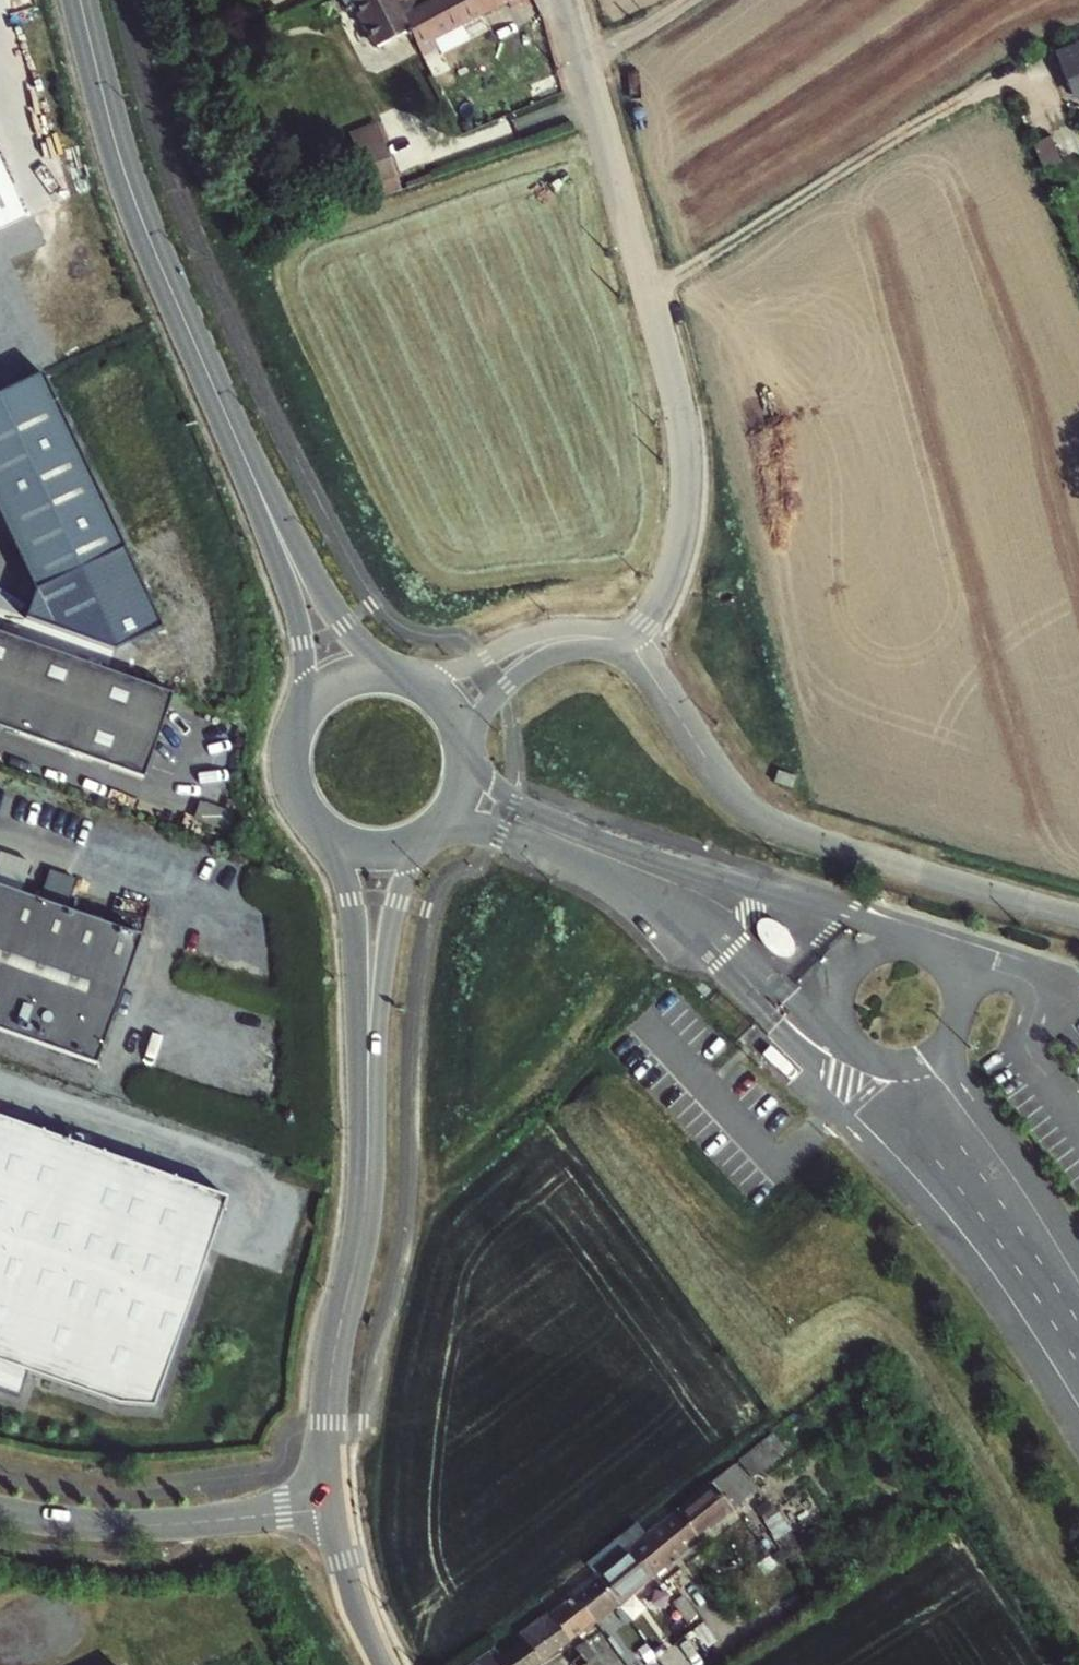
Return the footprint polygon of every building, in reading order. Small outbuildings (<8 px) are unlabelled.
[(349,11),(358,6),(378,47),(411,31),(400,9),(396,0),(344,0),(349,11)] [(400,9),(412,3),(415,1),(415,0),(396,0),(400,9)] [(416,12),(412,3),(400,9),(411,31),(420,47),(437,38),(481,17),(472,0),(440,0),(416,12)] [(481,17),(515,0),(472,0),(481,17)] [(437,38),(420,47),(425,58),(442,49),(437,38)] [(1055,54),(1060,66),(1065,64),(1077,96),(1078,96),(1078,44),(1055,54)] [(388,145),(360,155),(370,185),(399,176),(388,145)] [(1057,154),(1041,160),(1052,189),(1068,183),(1057,154)] [(24,226),(0,176),(0,237),(24,226)] [(38,592),(126,550),(42,375),(0,395),(0,514),(38,592)] [(173,692),(0,632),(0,725),(144,774),(173,692)] [(0,889),(0,1030),(96,1064),(140,939),(0,889)] [(19,1399),(28,1374),(118,1405),(154,1409),(228,1199),(0,1118),(0,1392),(19,1399)] [(772,1436),(740,1461),(750,1476),(783,1450),(772,1436)] [(756,1491),(735,1465),(711,1484),(710,1483),(675,1512),(698,1540),(733,1512),(731,1510),(756,1491)] [(698,1540),(675,1512),(651,1532),(674,1560),(698,1540)] [(650,1579),(674,1560),(651,1532),(628,1551),(650,1579)] [(618,1604),(650,1579),(628,1551),(597,1577),(618,1604)] [(597,1577),(574,1595),(596,1622),(618,1604),(597,1577)] [(661,1583),(657,1587),(664,1596),(669,1592),(661,1583)] [(664,1596),(657,1587),(653,1589),(661,1598),(664,1596)] [(570,1641),(596,1622),(574,1595),(548,1613),(569,1639),(570,1641)] [(548,1613),(519,1635),(525,1643),(539,1662),(569,1639),(548,1613)] [(616,1617),(606,1624),(614,1634),(624,1627),(616,1617)] [(596,1654),(593,1657),(581,1642),(575,1647),(586,1662),(589,1664),(605,1664),(596,1654)] [(539,1662),(525,1643),(502,1660),(495,1650),(487,1655),(494,1664),(534,1664),(539,1662)] [(575,1647),(566,1654),(575,1664),(583,1664),(586,1662),(575,1647)] [(487,1655),(480,1660),(477,1656),(465,1664),(494,1664),(487,1655)]
